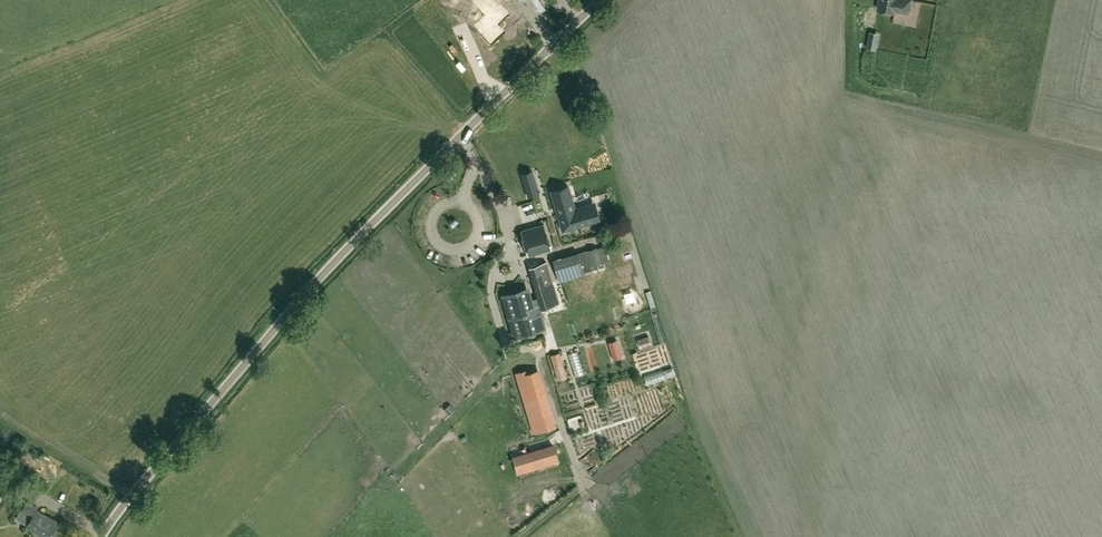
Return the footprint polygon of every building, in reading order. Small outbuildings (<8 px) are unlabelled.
[(492,44),(505,31),(498,25),(510,12),(500,0),(499,2),(497,0),(467,0),(470,4),(466,8),(479,21),(474,27),(492,44)] [(912,0),(879,0),(877,9),(897,13),(897,11),(910,13),(912,0)] [(930,8),(941,12),(944,3),(939,2),(940,0),(933,0),(930,8)] [(869,37),(865,60),(895,65),(899,42),(869,37)] [(532,171),(521,174),(528,195),(538,192),(532,171)] [(563,188),(551,192),(556,208),(557,213),(563,230),(595,221),(590,203),(575,208),(573,203),(571,196),(566,197),(563,188)] [(551,248),(544,224),(521,230),(528,255),(551,248)] [(496,240),(504,237),(502,229),(494,232),(496,240)] [(597,248),(587,251),(586,250),(578,252),(579,258),(571,260),(573,267),(565,269),(561,257),(553,260),(559,281),(585,273),(584,272),(592,269),(591,266),(602,263),(597,248)] [(541,308),(558,303),(546,261),(529,266),(538,297),(541,308)] [(541,308),(538,297),(527,300),(523,288),(504,294),(516,336),(536,330),(531,314),(542,311),(541,308)] [(641,347),(651,343),(648,335),(637,339),(641,347)] [(613,359),(622,356),(617,339),(608,342),(613,359)] [(572,355),(579,378),(586,376),(579,353),(572,355)] [(527,372),(526,369),(515,372),(533,432),(556,425),(539,368),(527,372)] [(573,383),(561,385),(563,393),(575,391),(573,383)] [(26,501),(16,519),(27,525),(26,526),(46,536),(50,536),(59,521),(37,509),(38,507),(26,501)]
